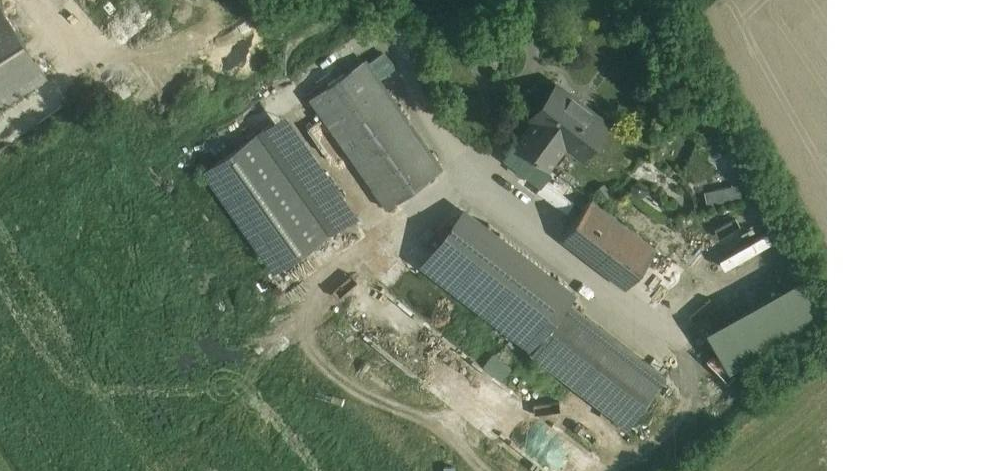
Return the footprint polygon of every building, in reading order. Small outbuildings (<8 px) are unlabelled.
[(46,75),(0,5),(0,105),(46,75)] [(363,59),(309,97),(387,208),(441,170),(363,59)] [(607,123),(557,85),(532,117),(535,119),(580,154),(582,156),(607,123)] [(427,120),(427,122),(428,124),(429,126),(430,127),(432,127),(434,127),(436,126),(437,124),(437,122),(437,120),(435,119),(434,117),(432,117),(430,118),(428,119),(427,120)] [(580,154),(535,119),(534,120),(489,181),(492,184),(492,183),(562,237),(591,199),(605,181),(578,161),(574,161),(580,154)] [(450,134),(450,132),(450,130),(449,128),(447,127),(445,127),(443,127),(442,128),(441,130),(440,132),(441,134),(442,135),(443,136),(445,137),(447,136),(449,135),(450,134)] [(258,133),(204,171),(275,271),(328,233),(258,133)] [(605,181),(591,199),(562,237),(604,270),(625,286),(628,283),(654,248),(632,231),(603,209),(617,190),(605,181)] [(743,182),(709,189),(712,203),(746,195),(743,182)] [(466,204),(420,264),(528,346),(574,286),(466,204)] [(729,266),(776,241),(771,232),(724,257),(729,266)] [(809,330),(808,330),(826,321),(806,279),(711,325),(731,367),(809,330)] [(663,376),(568,303),(532,350),(626,423),(663,376)] [(505,378),(514,365),(495,352),(486,365),(505,378)] [(601,434),(614,444),(629,425),(580,389),(555,423),(573,436),(557,459),(527,437),(520,447),(553,470),(558,470),(566,459),(576,467),(601,434)]
